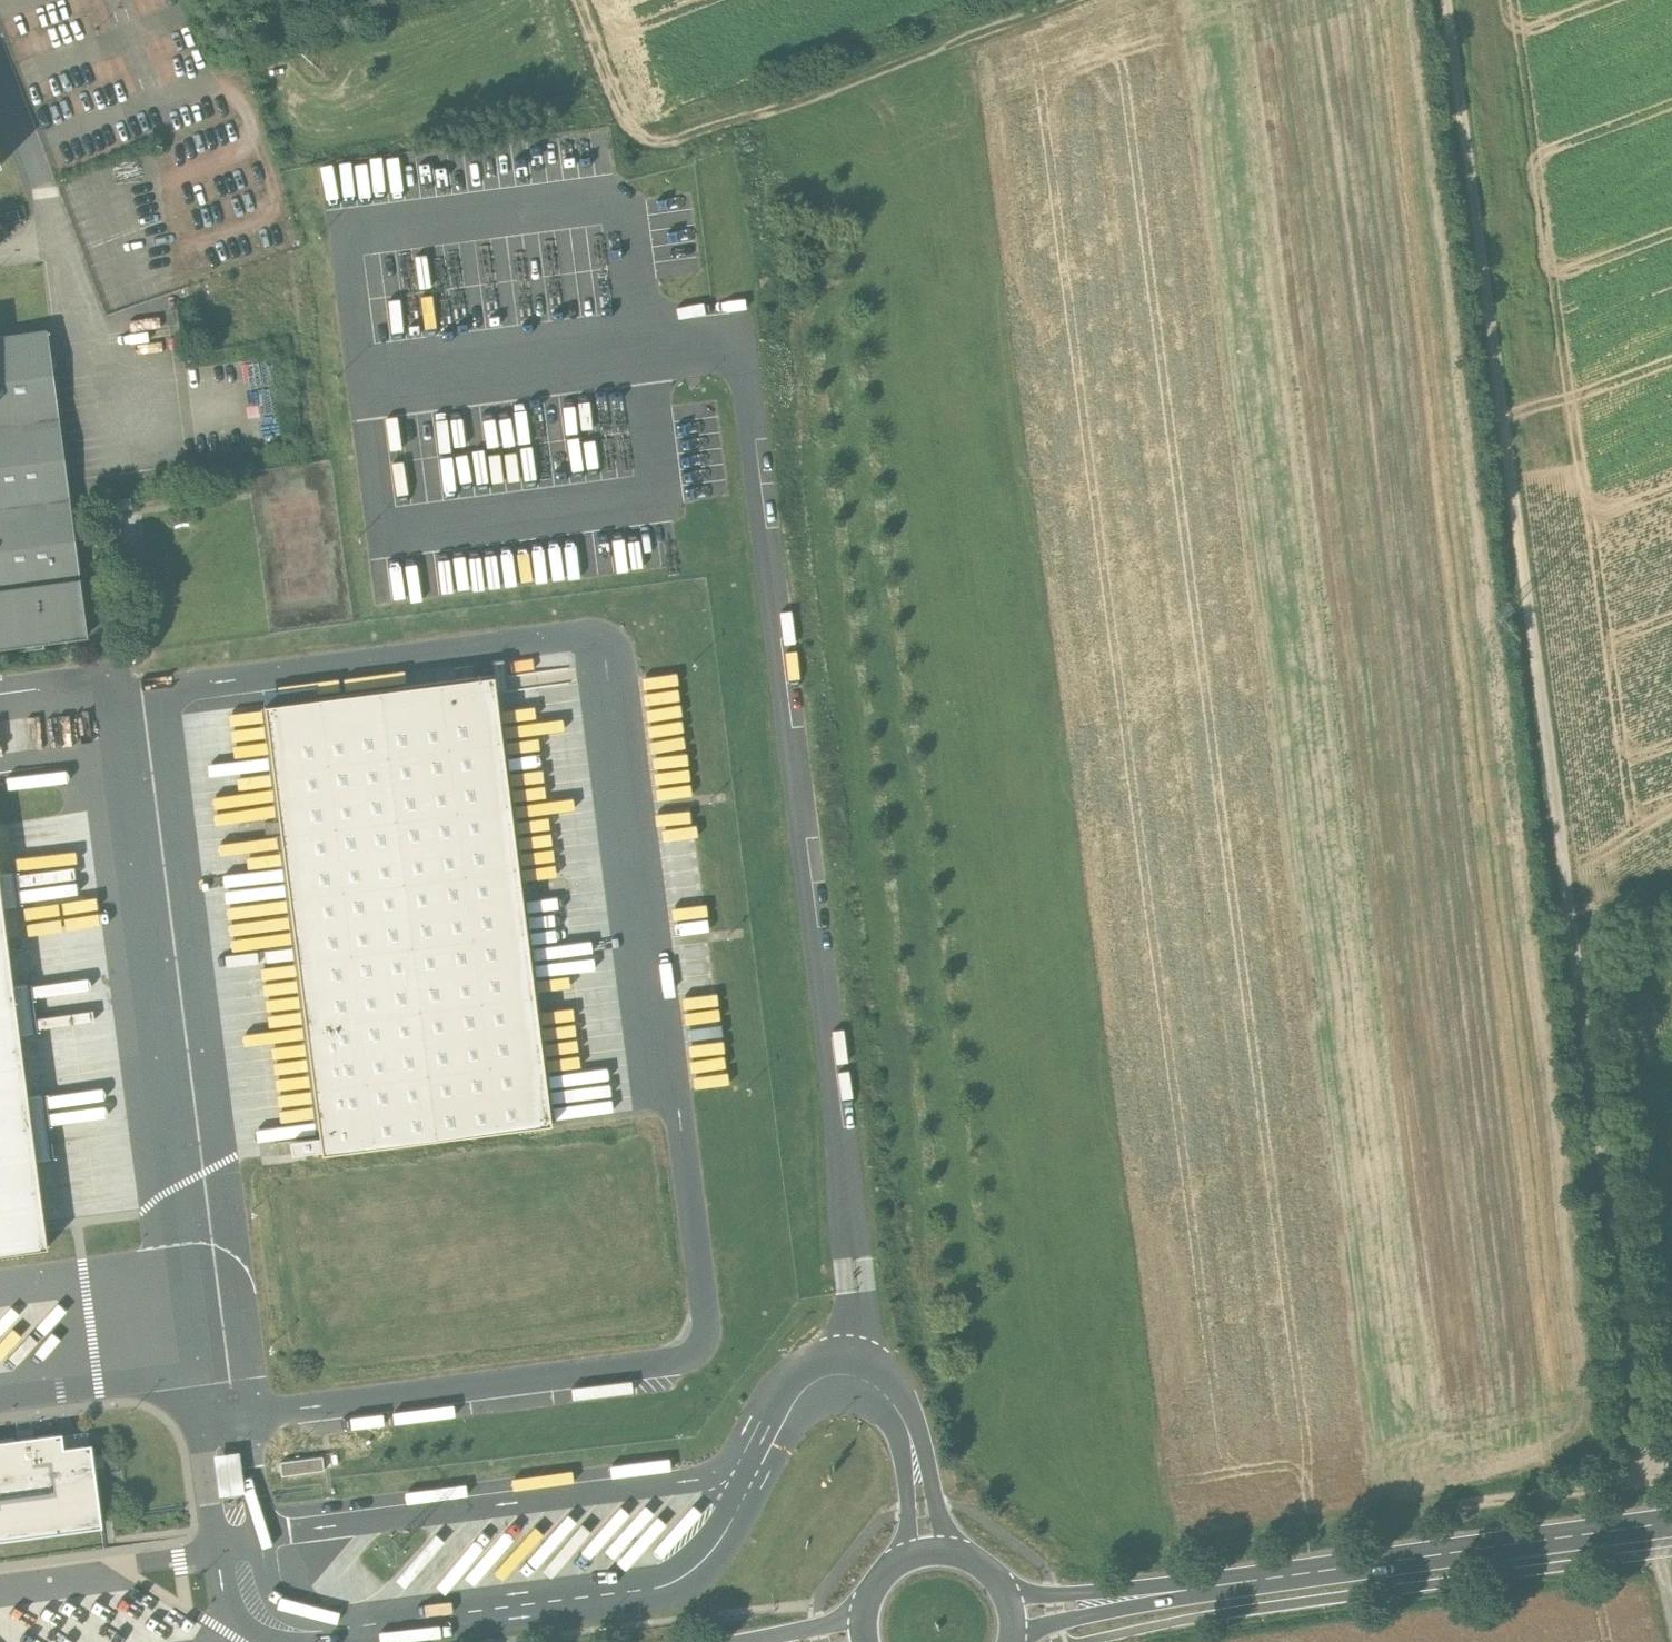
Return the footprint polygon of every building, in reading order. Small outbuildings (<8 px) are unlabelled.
[(19,209),(2,215),(6,226),(23,219),(19,209)] [(87,637),(47,331),(0,337),(0,648),(87,637)] [(388,603),(591,574),(586,540),(383,570),(388,603)] [(473,666),(454,669),(456,680),(474,678),(473,666)] [(456,680),(263,705),(321,1152),(322,1152),(322,1154),(551,1124),(551,1122),(552,1122),(494,675),(474,678),(456,680)] [(46,1249),(0,900),(0,1255),(46,1249)] [(0,1442),(0,1541),(102,1528),(91,1445),(64,1448),(62,1434),(0,1442)] [(322,1457),(280,1463),(282,1476),(324,1471),(322,1457)] [(234,1458),(220,1460),(224,1491),(238,1489),(234,1458)]
